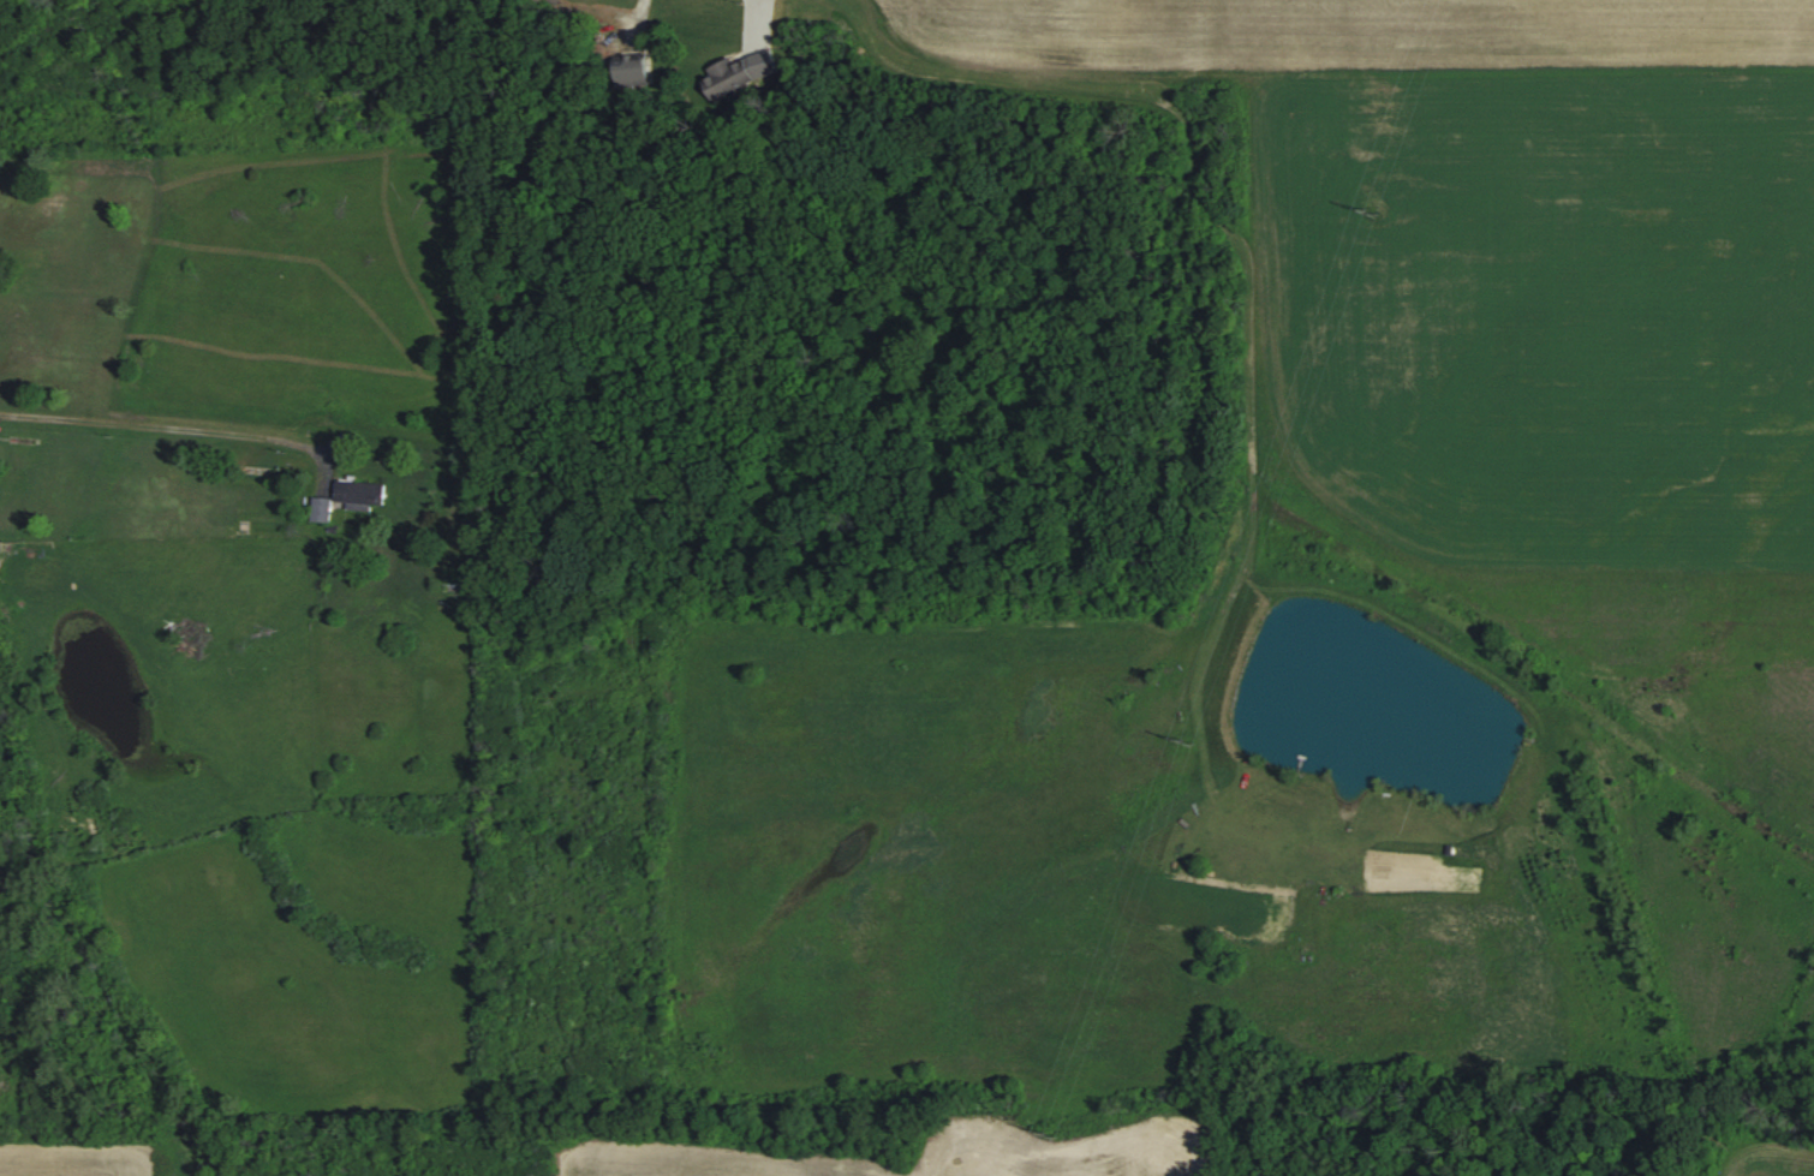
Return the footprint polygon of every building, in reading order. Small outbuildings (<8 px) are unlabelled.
[(714,98),(764,78),(755,57),(741,63),(737,55),(711,66),(715,75),(706,78),(714,98)] [(618,57),(618,82),(653,82),(653,57),(618,57)] [(388,480),(338,479),(338,500),(346,500),(346,507),(388,507),(388,480)] [(332,497),(315,497),(315,519),(332,519),(332,497)]
